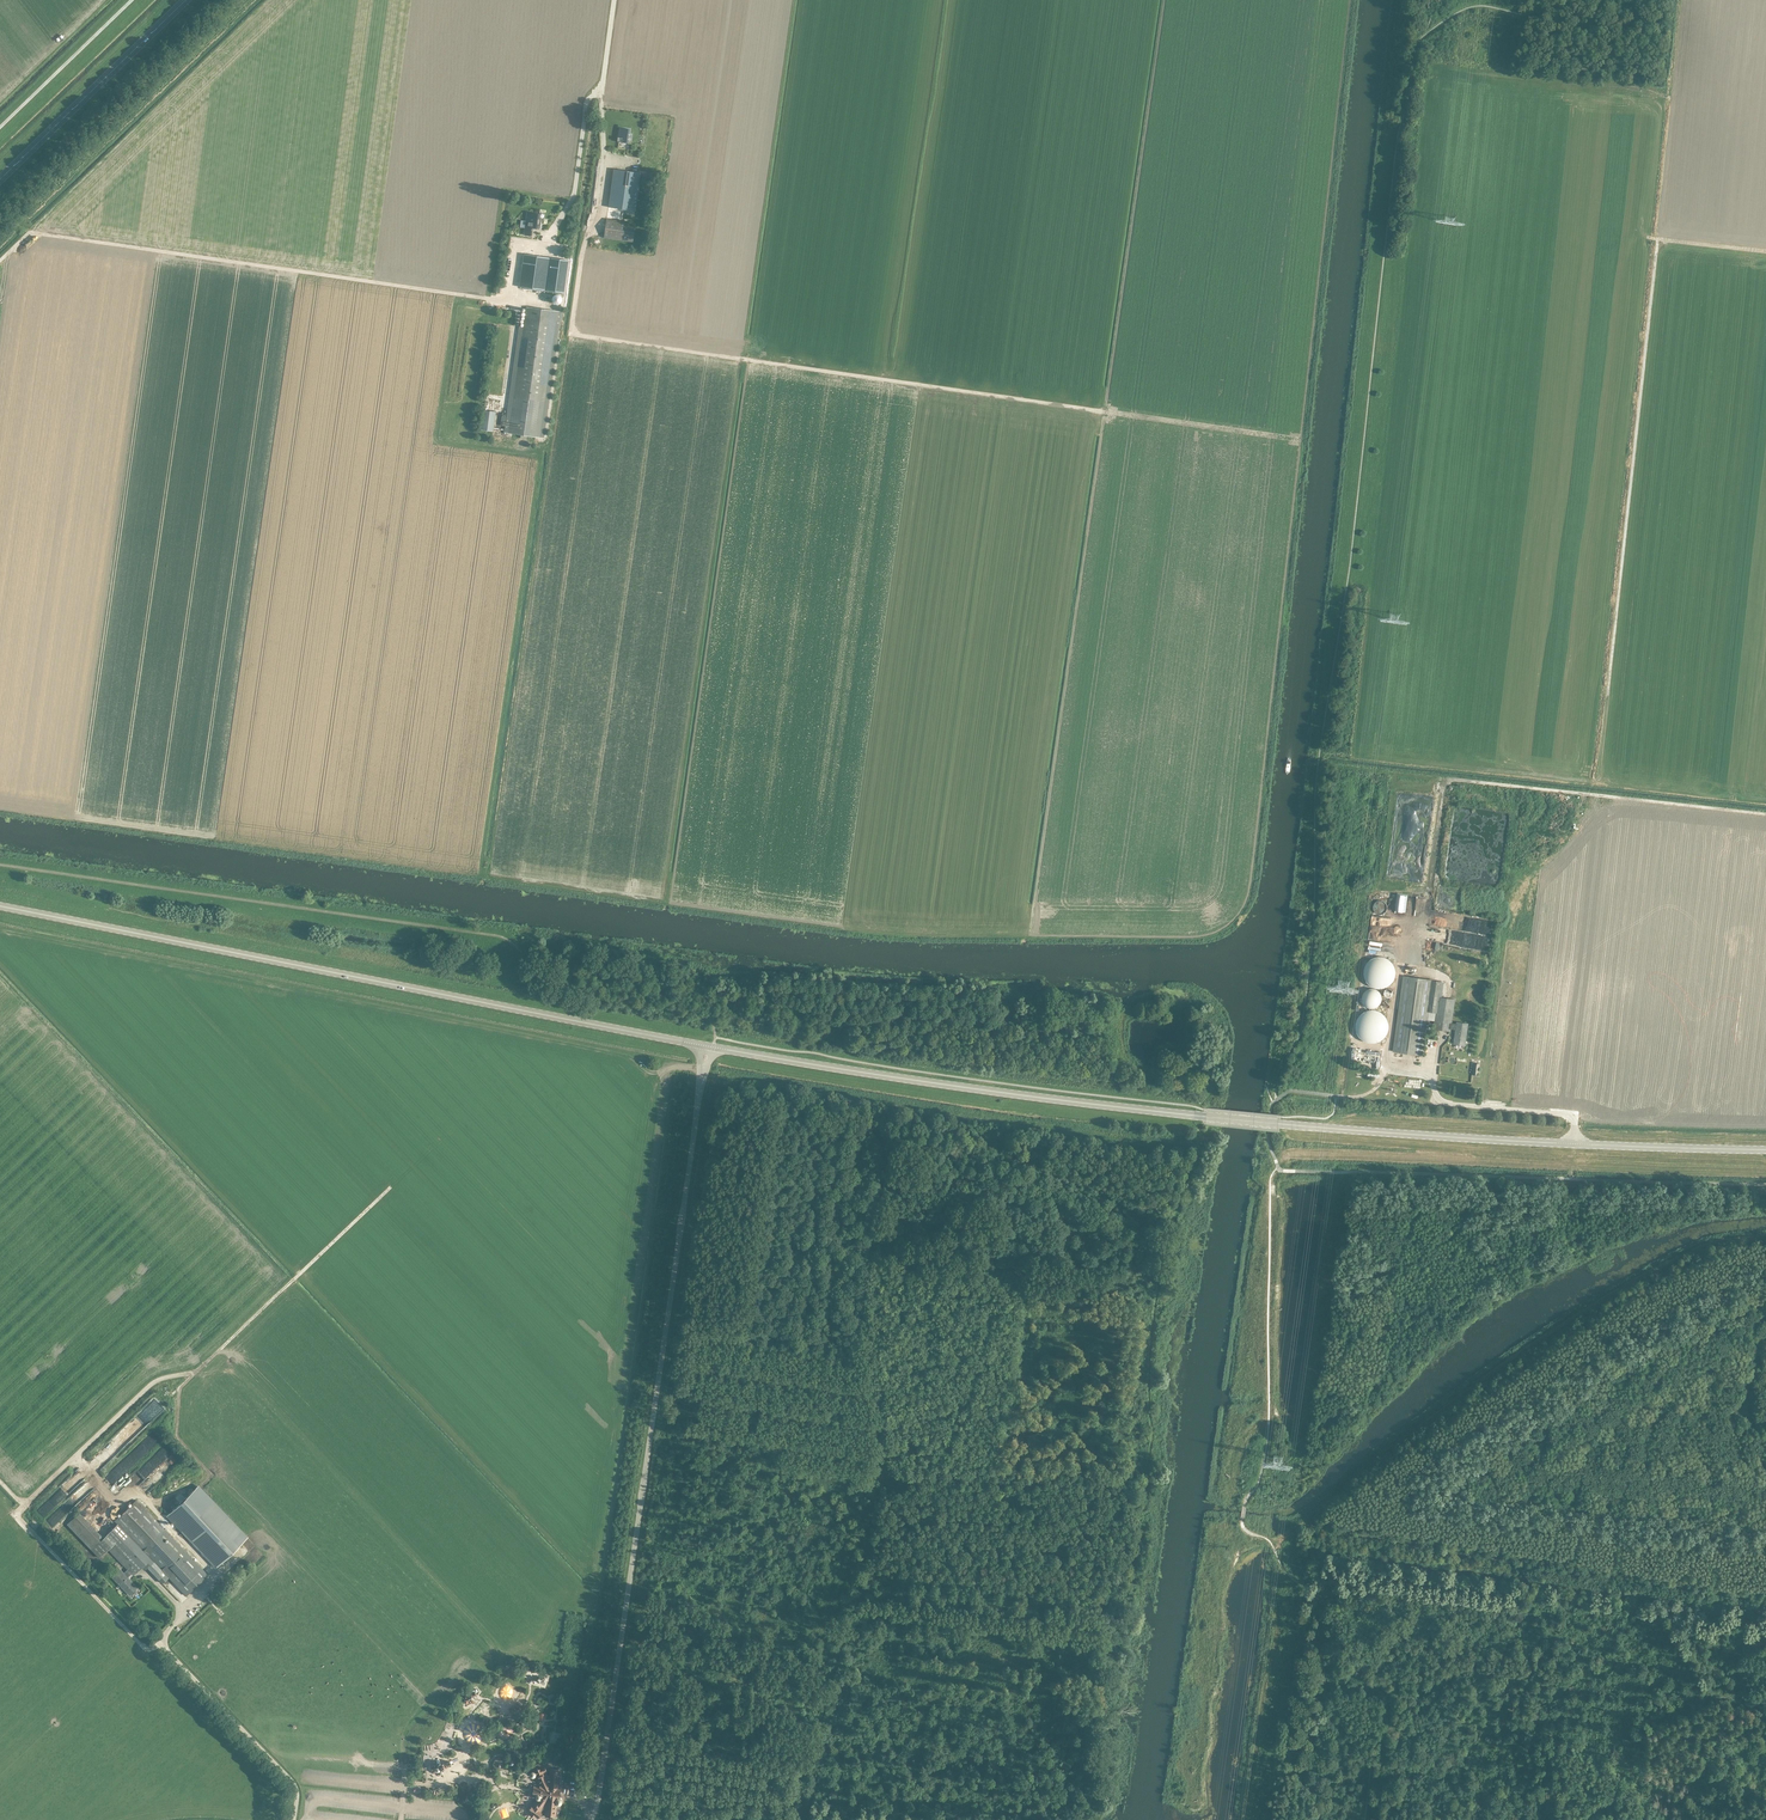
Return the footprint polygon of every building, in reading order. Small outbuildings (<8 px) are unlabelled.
[(628,143),(630,129),(620,128),(618,142),(628,143)] [(636,211),(641,173),(614,169),(609,207),(636,211)] [(538,228),(540,214),(527,212),(526,222),(528,223),(528,226),(525,226),(524,235),(532,236),(533,227),(538,228)] [(633,242),(635,223),(607,219),(604,238),(633,242)] [(552,258),(524,254),(519,287),(547,291),(552,258)] [(552,258),(547,291),(564,293),(569,260),(552,258)] [(504,433),(544,438),(561,312),(522,306),(504,433)] [(485,410),(482,429),(494,431),(497,412),(485,410)] [(1396,970),(1396,969),(1396,968),(1395,966),(1395,965),(1394,963),(1394,962),(1393,961),(1392,960),(1391,959),(1390,958),(1389,957),(1388,956),(1386,955),(1385,955),(1384,954),(1382,954),(1381,954),(1380,954),(1378,954),(1377,954),(1375,954),(1374,955),(1373,955),(1371,956),(1370,956),(1369,957),(1368,958),(1367,959),(1366,960),(1365,962),(1364,963),(1364,964),(1363,965),(1363,967),(1363,968),(1363,970),(1363,971),(1363,973),(1363,974),(1363,975),(1364,977),(1364,978),(1365,979),(1366,980),(1367,981),(1368,983),(1369,983),(1370,984),(1371,985),(1373,986),(1374,986),(1375,987),(1377,987),(1378,987),(1380,987),(1381,987),(1382,987),(1384,986),(1385,986),(1386,985),(1388,985),(1389,984),(1390,983),(1391,982),(1392,981),(1393,980),(1394,979),(1394,977),(1395,976),(1395,975),(1396,973),(1396,972),(1396,970)] [(1422,1055),(1427,1020),(1435,1021),(1438,997),(1440,981),(1403,976),(1393,1051),(1422,1055)] [(1375,989),(1373,988),(1372,988),(1370,988),(1369,989),(1367,989),(1366,990),(1365,991),(1364,992),(1363,994),(1362,995),(1362,997),(1362,998),(1362,1000),(1362,1001),(1363,1003),(1364,1004),(1365,1005),(1366,1006),(1367,1007),(1369,1008),(1370,1008),(1372,1008),(1373,1008),(1375,1008),(1376,1007),(1378,1006),(1379,1005),(1380,1004),(1381,1003),(1381,1001),(1382,1000),(1382,998),(1382,997),(1381,995),(1381,994),(1380,992),(1379,991),(1378,990),(1376,989),(1375,989)] [(1455,999),(1438,997),(1435,1021),(1434,1029),(1450,1031),(1451,1029),(1452,1023),(1455,999)] [(1364,1012),(1362,1013),(1360,1015),(1358,1017),(1357,1019),(1356,1020),(1356,1022),(1355,1024),(1355,1026),(1355,1028),(1356,1030),(1356,1032),(1357,1034),(1359,1037),(1360,1039),(1362,1040),(1365,1041),(1367,1043),(1370,1043),(1372,1043),(1375,1043),(1377,1042),(1379,1042),(1381,1040),(1383,1039),(1384,1037),(1386,1035),(1387,1033),(1388,1030),(1389,1027),(1388,1025),(1388,1023),(1387,1020),(1386,1018),(1384,1015),(1382,1013),(1380,1012),(1378,1011),(1375,1010),(1373,1010),(1371,1010),(1369,1010),(1366,1011),(1364,1012)] [(1457,1024),(1452,1023),(1451,1029),(1456,1029),(1454,1044),(1465,1045),(1468,1024),(1457,1022),(1457,1024)] [(172,1465),(171,1464),(163,1471),(165,1474),(179,1463),(178,1461),(172,1465)] [(124,1479),(114,1488),(119,1494),(129,1485),(124,1479)] [(130,1494),(126,1497),(130,1502),(134,1499),(130,1494)] [(103,1537),(99,1533),(87,1545),(99,1558),(108,1549),(127,1569),(131,1573),(133,1575),(144,1564),(159,1580),(166,1574),(186,1596),(208,1575),(136,1500),(115,1521),(118,1524),(103,1537)] [(182,1530),(216,1567),(247,1538),(212,1501),(182,1530)] [(91,1512),(94,1510),(91,1507),(82,1514),(91,1524),(97,1519),(91,1512)] [(131,1573),(127,1569),(123,1573),(117,1566),(109,1574),(129,1595),(137,1587),(127,1577),(131,1573)] [(464,1695),(462,1697),(464,1699),(463,1700),(465,1702),(466,1702),(467,1703),(474,1698),(472,1696),(473,1695),(474,1697),(478,1694),(477,1693),(478,1693),(477,1691),(476,1692),(474,1690),(469,1694),(466,1690),(462,1693),(464,1695)] [(515,1756),(507,1758),(509,1766),(517,1764),(515,1756)] [(504,1760),(500,1758),(495,1759),(493,1763),(495,1768),(499,1770),(503,1768),(505,1764),(504,1760)] [(436,1764),(431,1767),(434,1773),(436,1772),(438,1775),(439,1774),(440,1774),(442,1773),(440,1770),(441,1769),(443,1768),(444,1768),(447,1766),(448,1766),(449,1765),(451,1764),(450,1761),(447,1762),(447,1763),(446,1763),(442,1765),(441,1764),(438,1765),(438,1764),(437,1764),(436,1764)] [(534,1776),(534,1775),(535,1777),(536,1777),(539,1782),(539,1784),(539,1785),(535,1785),(534,1788),(532,1788),(532,1790),(532,1793),(534,1793),(533,1797),(536,1797),(537,1797),(537,1798),(538,1798),(534,1803),(533,1803),(531,1806),(532,1806),(528,1811),(531,1813),(530,1814),(534,1817),(535,1816),(537,1818),(541,1813),(540,1812),(543,1808),(546,1808),(545,1816),(549,1816),(551,1816),(551,1817),(553,1818),(553,1817),(556,1817),(557,1805),(558,1805),(559,1805),(560,1805),(561,1805),(561,1804),(562,1804),(562,1803),(562,1802),(562,1801),(562,1800),(562,1799),(561,1799),(561,1798),(560,1798),(559,1798),(560,1787),(559,1787),(561,1769),(550,1768),(549,1776),(547,1775),(545,1773),(546,1772),(542,1763),(536,1765),(537,1767),(532,1770),(532,1771),(531,1772),(531,1773),(530,1773),(530,1774),(531,1774),(531,1775),(532,1776),(533,1776),(534,1776)]
